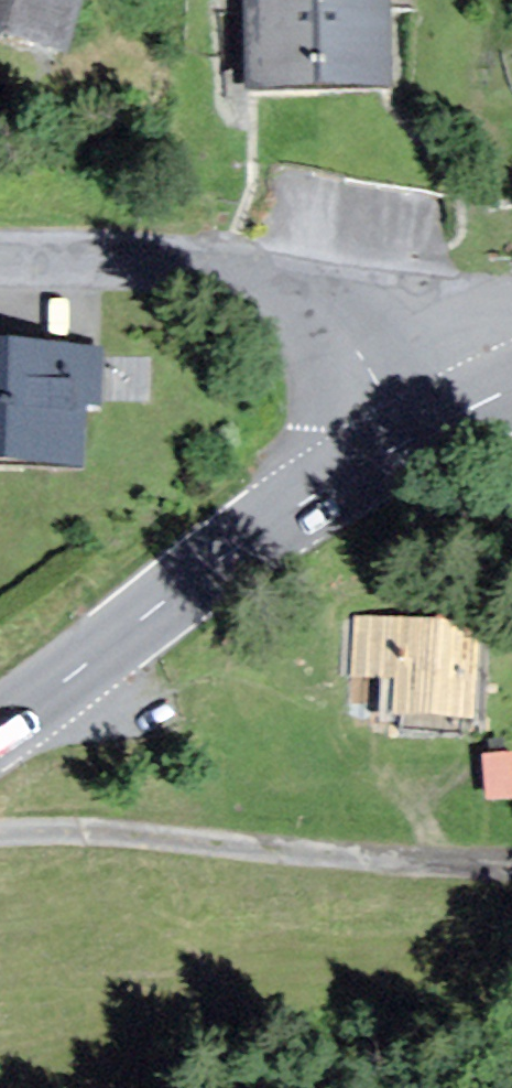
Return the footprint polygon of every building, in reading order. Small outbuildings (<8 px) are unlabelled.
[(64,59),(79,0),(0,0),(0,42),(64,59)] [(253,92),(384,89),(382,0),(250,0),(253,92)] [(0,357),(0,468),(76,471),(79,408),(95,408),(97,361),(0,357)] [(469,629),(360,625),(358,675),(397,677),(395,716),(466,718),(469,629)]
